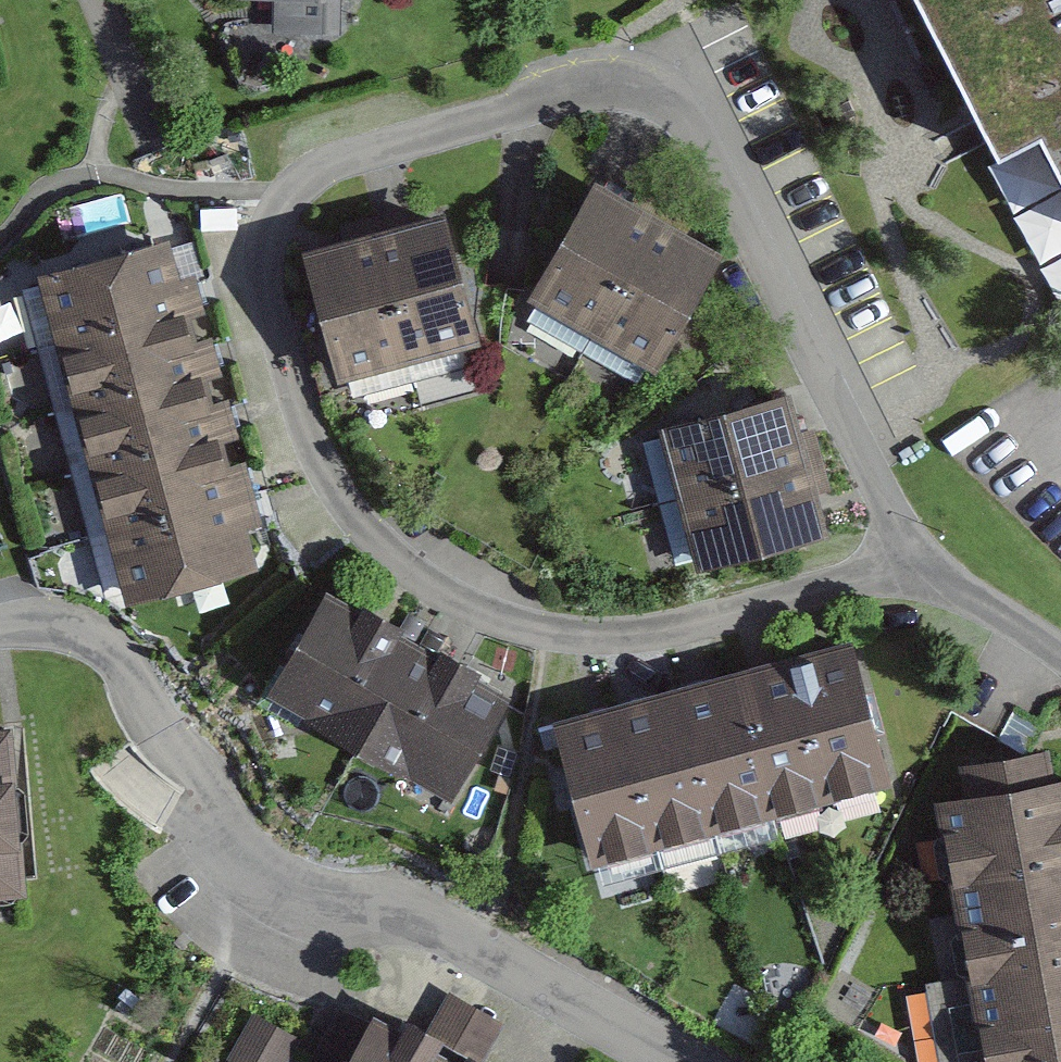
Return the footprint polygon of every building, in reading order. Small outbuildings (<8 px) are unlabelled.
[(230,2),(263,3),(262,33),(319,34),(319,0),(230,0),(230,2)] [(1002,152),(1043,132),(1060,170),(1060,0),(919,0),(1002,152)] [(657,219),(594,185),(528,305),(591,339),(657,219)] [(445,217),(373,236),(409,368),(481,349),(445,217)] [(720,254),(657,219),(591,339),(654,374),(720,254)] [(373,236),(301,256),(337,387),(409,368),(373,236)] [(272,573),(181,241),(42,279),(133,611),(272,573)] [(661,431),(682,504),(809,469),(789,396),(661,431)] [(682,504),(702,578),(829,542),(809,469),(682,504)] [(516,689),(318,578),(260,681),(458,792),(516,689)] [(855,648),(539,719),(572,868),(889,797),(855,648)] [(0,731),(0,903),(31,901),(17,730),(0,731)] [(909,800),(941,981),(917,986),(931,1061),(1060,1061),(1060,794),(1058,774),(909,800)] [(345,1008),(314,1061),(473,1061),(464,1057),(486,1020),(440,994),(419,1030),(388,1032),(345,1008)] [(244,1013),(218,1061),(278,1061),(291,1038),(244,1013)]
